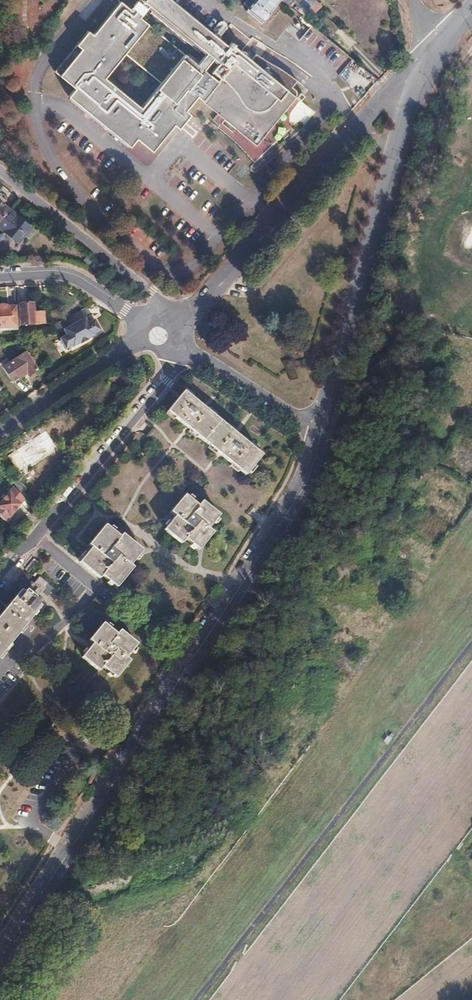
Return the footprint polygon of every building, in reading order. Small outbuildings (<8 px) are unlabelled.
[(59,70),(75,82),(68,91),(129,141),(135,133),(153,145),(172,119),(177,123),(190,109),(187,106),(195,95),(256,145),(296,96),(297,94),(296,92),(294,89),(292,87),(297,80),(287,72),(282,68),(275,65),(268,61),(262,57),(256,54),(250,61),(243,55),(252,43),(255,46),(259,41),(253,37),(251,40),(231,24),(219,39),(171,0),(116,0),(59,70)] [(245,4),(249,7),(248,8),(249,9),(248,11),(263,22),(265,20),(266,20),(272,12),(271,11),(279,0),(248,0),(245,4)] [(308,13),(314,6),(307,0),(294,0),(308,13)] [(340,28),(330,39),(346,53),(356,42),(340,28)] [(252,43),(243,55),(250,61),(256,54),(252,50),(255,46),(252,43)] [(352,60),(337,75),(360,97),(374,82),(352,60)] [(9,209),(3,204),(6,200),(0,196),(0,221),(9,209)] [(0,221),(0,228),(17,241),(20,242),(31,227),(9,209),(0,221)] [(33,303),(18,304),(19,324),(43,323),(43,312),(34,312),(33,303)] [(17,326),(16,306),(8,307),(7,306),(4,304),(0,306),(0,328),(17,326)] [(67,335),(60,338),(66,350),(72,346),(73,348),(95,336),(94,335),(101,331),(95,320),(90,323),(88,324),(85,318),(68,327),(64,329),(67,335)] [(64,319),(52,325),(56,333),(64,329),(68,327),(64,319)] [(10,361),(2,366),(11,379),(19,374),(21,378),(27,374),(29,376),(38,370),(26,353),(11,362),(10,361)] [(184,391),(168,410),(245,475),(261,456),(184,391)] [(46,431),(17,451),(27,466),(56,447),(46,431)] [(19,477),(13,483),(22,494),(29,488),(19,477)] [(0,503),(0,517),(5,521),(24,498),(13,487),(0,503)] [(175,516),(164,530),(181,544),(185,539),(199,550),(213,533),(208,529),(219,515),(202,502),(199,506),(184,495),(171,512),(175,516)] [(92,547),(80,561),(100,578),(102,576),(117,587),(133,568),(130,565),(143,551),(122,534),(120,536),(106,525),(89,545),(92,547)] [(42,575),(37,580),(46,587),(50,581),(75,601),(85,589),(50,561),(40,573),(42,575)] [(0,616),(0,656),(41,605),(35,600),(36,598),(27,590),(25,592),(21,589),(0,616)] [(92,644),(81,657),(99,671),(103,667),(116,678),(130,660),(126,658),(137,644),(120,630),(116,634),(102,622),(101,623),(88,640),(92,644)]
